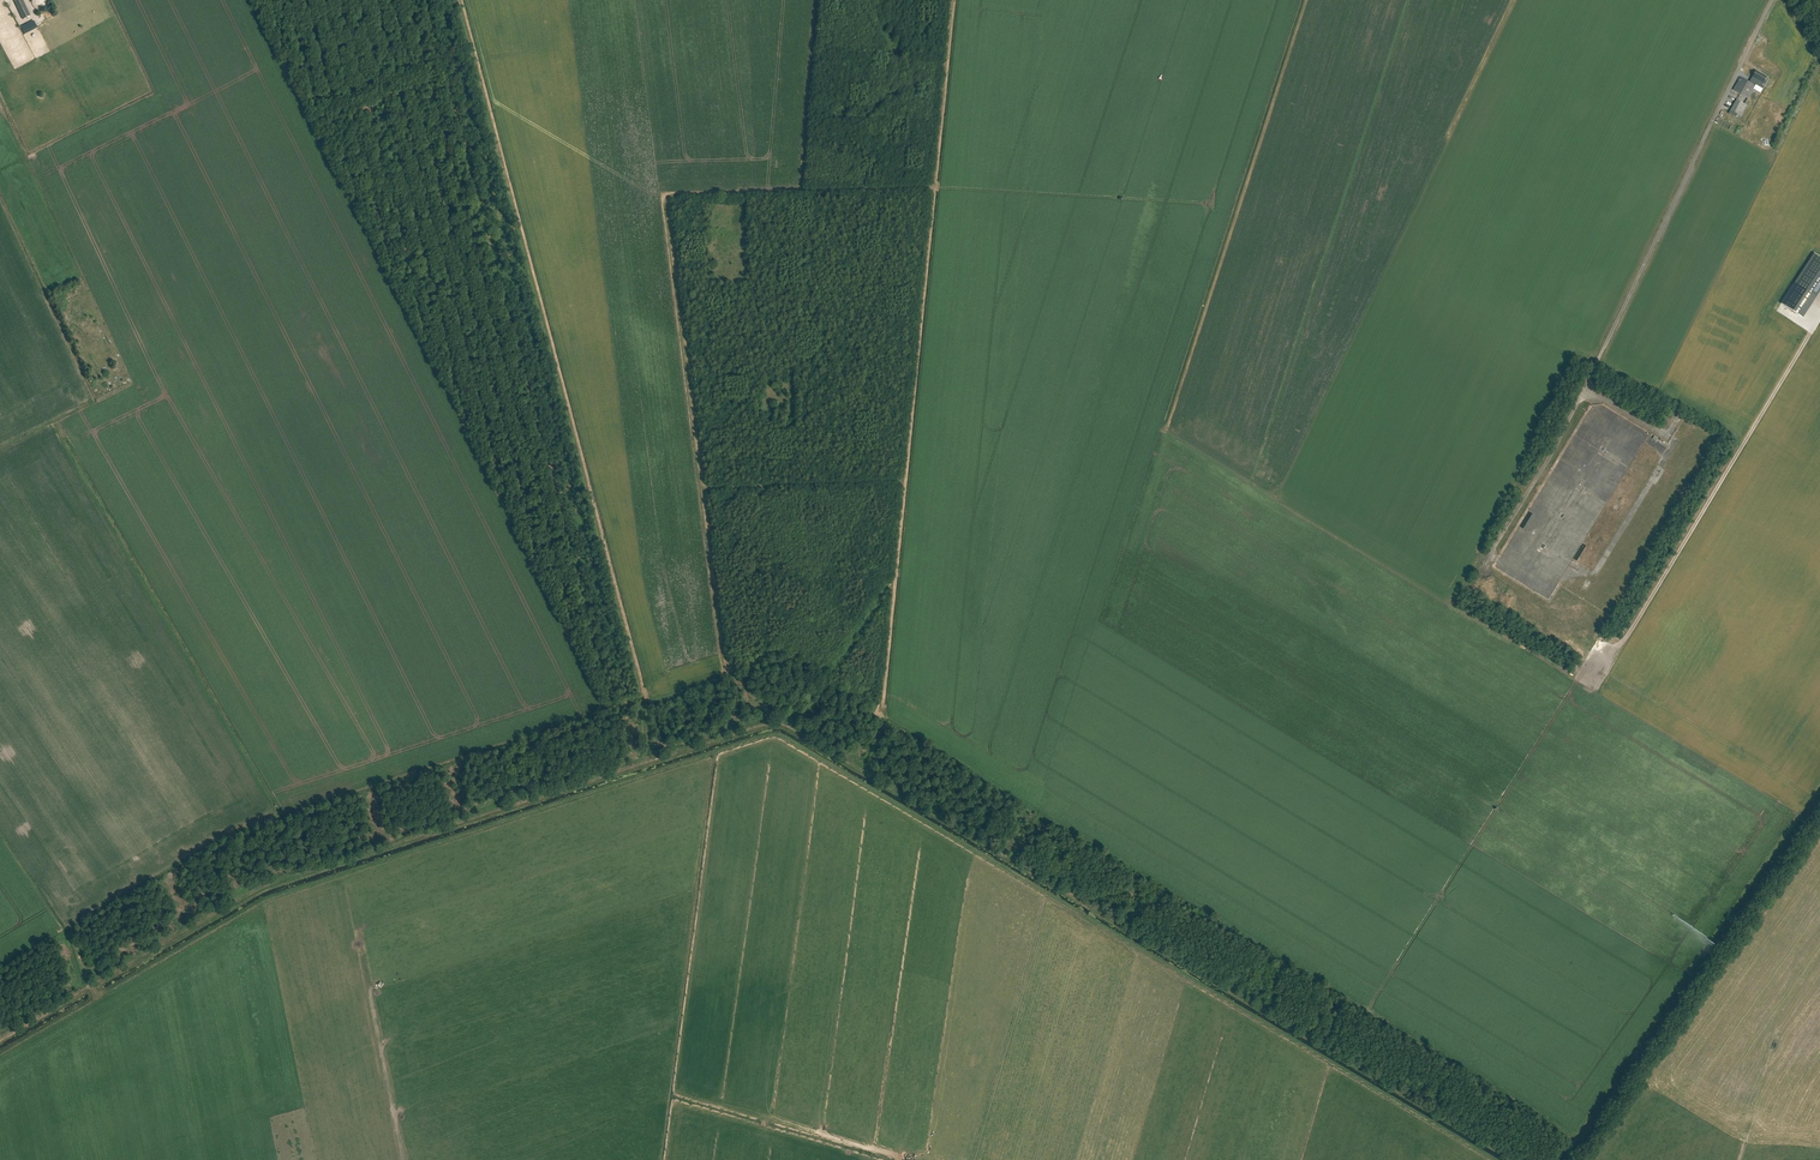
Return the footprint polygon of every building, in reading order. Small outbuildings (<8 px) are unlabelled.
[(23,0),(16,0),(25,19),(30,16),(23,0)] [(1767,77),(1757,71),(1750,83),(1741,78),(1734,91),(1748,99),(1755,86),(1754,85),(1757,80),(1763,84),(1767,77)] [(1746,105),(1737,100),(1730,111),(1740,116),(1746,105)] [(1780,303),(1795,313),(1808,293),(1819,276),(1819,258),(1813,253),(1793,283),(1780,303)] [(1819,294),(1819,280),(1818,279),(1817,282),(1818,283),(1812,294),(1818,297),(1819,294)]
